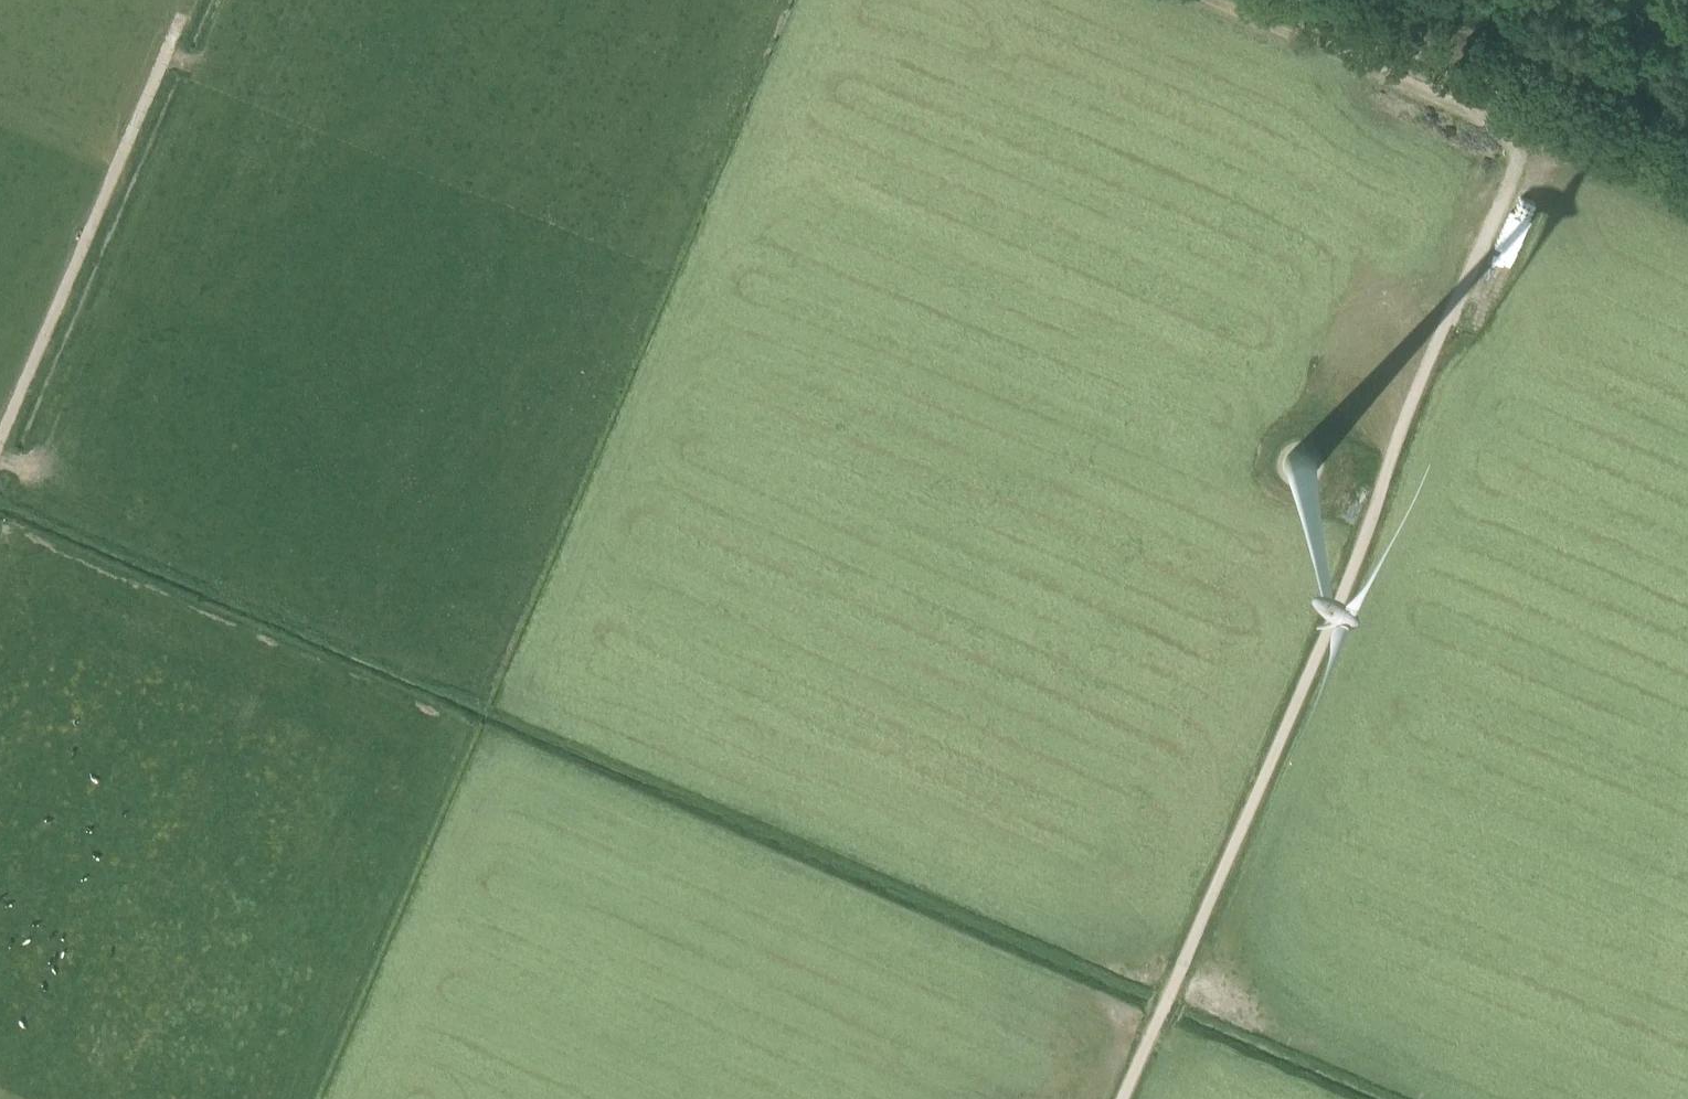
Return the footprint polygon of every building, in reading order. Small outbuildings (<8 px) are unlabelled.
[(1303,448),(1298,448),(1293,450),(1289,453),(1286,457),(1284,462),(1284,467),(1286,472),(1289,476),(1293,479),(1298,481),(1303,481),(1308,479),(1312,476),(1315,472),(1317,467),(1317,462),(1315,457),(1312,453),(1308,450),(1303,448)]
